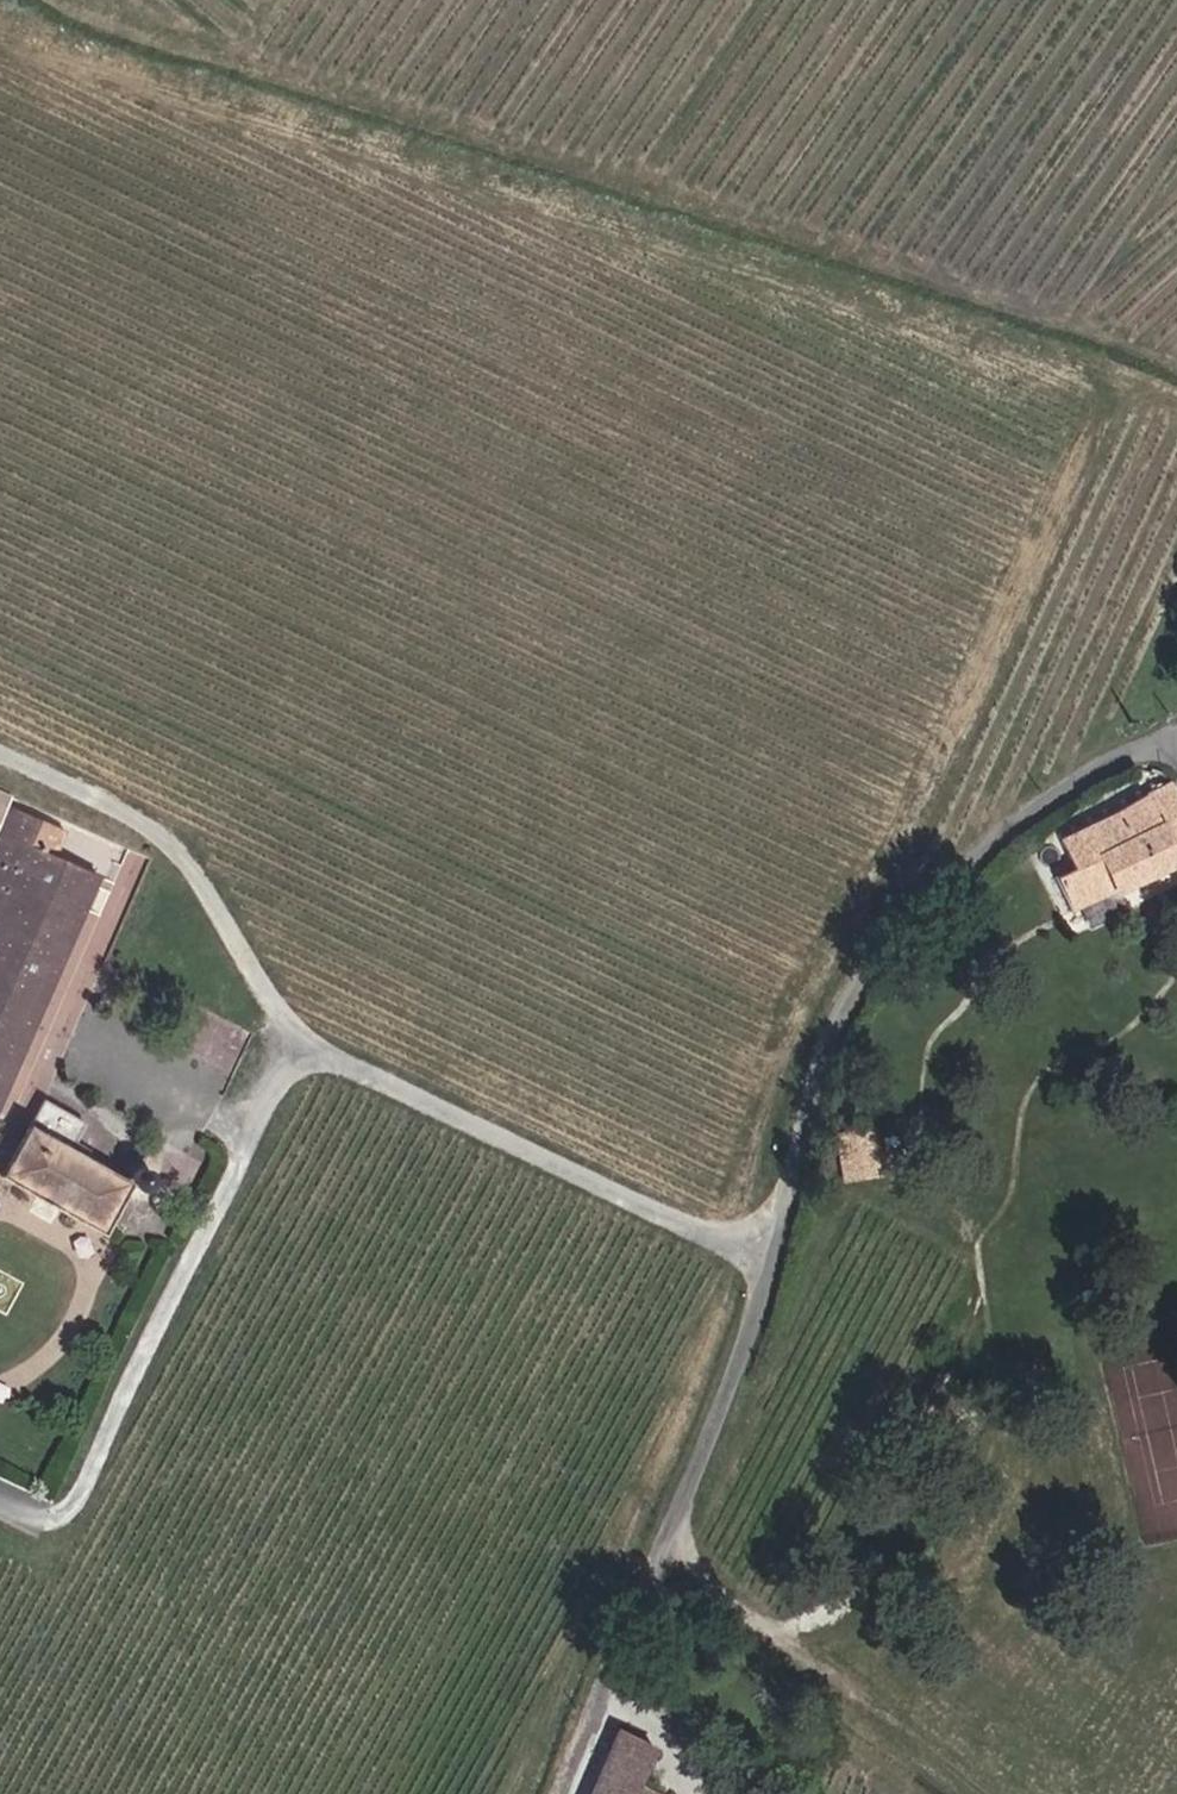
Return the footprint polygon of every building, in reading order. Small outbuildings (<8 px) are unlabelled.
[(1065,924),(1176,859),(1176,785),(1174,782),(1028,866),(1043,889),(1030,897),(1047,923),(1058,914),(1065,924)] [(0,907),(94,955),(139,867),(95,843),(106,821),(55,794),(0,907)] [(94,955),(0,907),(0,1142),(94,955)] [(136,1167),(129,1178),(82,1152),(96,1127),(48,1099),(4,1181),(108,1238),(135,1188),(146,1192),(155,1186),(157,1174),(148,1165),(136,1167)] [(842,1176),(877,1170),(868,1126),(833,1132),(842,1176)] [(688,1791),(635,1770),(651,1736),(613,1719),(580,1793),(687,1793),(688,1791)]
